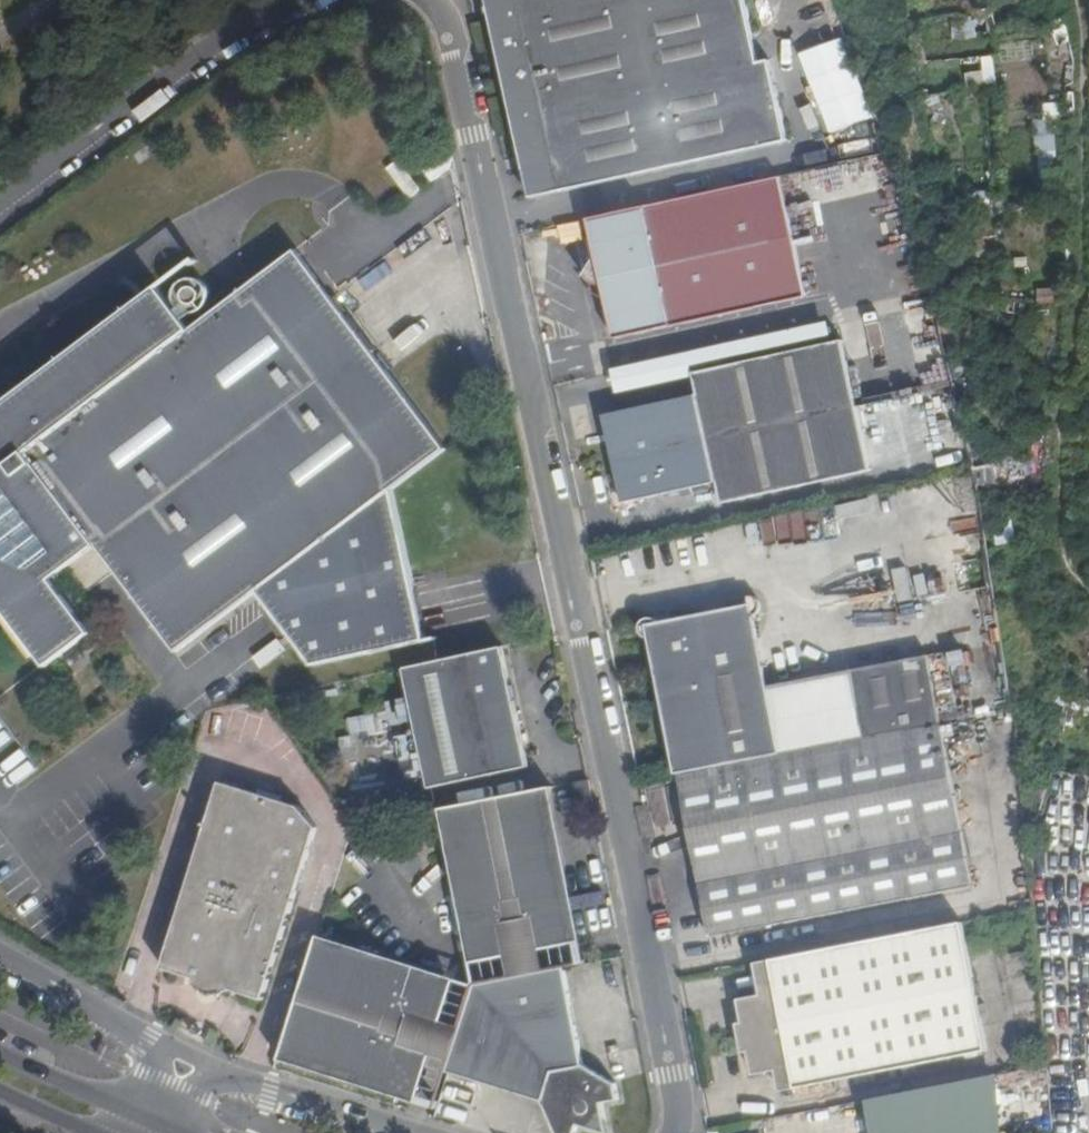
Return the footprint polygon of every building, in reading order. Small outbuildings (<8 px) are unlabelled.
[(745,0),(486,0),(528,195),(786,139),(769,58),(758,60),(745,0)] [(404,156),(388,168),(410,199),(427,187),(404,156)] [(780,176),(767,178),(587,217),(612,338),(784,301),(805,296),(780,176)] [(0,404),(0,606),(9,610),(50,665),(94,632),(55,578),(71,565),(99,544),(118,569),(180,649),(262,589),(319,663),(430,639),(397,488),(449,446),(302,248),(195,326),(161,284),(43,371),(0,404)] [(872,473),(860,423),(843,342),(792,352),(693,373),(697,394),(616,412),(618,424),(604,427),(607,440),(621,504),(717,484),(721,505),(872,473)] [(935,389),(862,400),(864,418),(878,416),(884,455),(952,445),(947,414),(939,416),(935,389)] [(602,415),(604,427),(618,424),(616,412),(602,415)] [(841,517),(870,510),(867,499),(838,506),(841,517)] [(90,590),(118,569),(99,544),(71,565),(90,590)] [(652,641),(679,775),(755,761),(779,756),(753,619),(757,615),(761,611),(762,606),(760,602),(758,599),(753,597),(746,598),(747,608),(660,626),(658,623),(655,620),(649,619),(644,622),(641,626),(640,631),(643,637),(647,640),(652,641)] [(530,767),(503,646),(403,668),(431,789),(530,767)] [(863,739),(920,727),(931,726),(942,723),(930,657),(851,672),(863,739)] [(931,726),(920,727),(863,739),(779,756),(755,761),(679,775),(711,939),(972,888),(942,723),(931,726)] [(159,965),(202,980),(205,975),(220,979),(217,985),(266,1001),(318,831),(296,805),(216,780),(159,965)] [(554,790),(553,787),(442,809),(470,952),(507,945),(506,941),(539,934),(539,938),(575,931),(548,791),(554,790)] [(587,958),(554,790),(548,791),(575,931),(539,938),(539,934),(506,941),(507,945),(470,952),(476,982),(480,980),(481,984),(569,967),(579,965),(578,959),(587,958)] [(964,923),(923,930),(768,961),(774,995),(763,996),(736,1002),(750,1075),(778,1071),(788,1068),(792,1088),(924,1062),(986,1050),(978,999),(964,923)] [(321,936),(283,1059),(287,1060),(288,1055),(408,1093),(422,1052),(418,1051),(429,1017),(433,1018),(446,975),(321,936)] [(768,961),(757,963),(763,996),(774,995),(768,961)] [(450,1072),(545,1101),(559,1132),(580,1132),(583,1126),(598,1131),(610,1120),(607,1104),(623,1101),(621,1083),(586,1062),(569,967),(481,984),(476,989),(450,1072)] [(205,975),(202,980),(217,985),(220,979),(205,975)] [(288,1055),(287,1060),(434,1109),(438,1100),(441,1101),(450,1072),(476,989),(473,988),(473,984),(446,975),(433,1018),(429,1017),(418,1051),(422,1052),(408,1093),(288,1055)] [(782,1090),(792,1088),(788,1068),(778,1071),(782,1090)] [(986,1075),(946,1084),(876,1098),(883,1132),(996,1132),(991,1074),(986,1075)] [(766,1126),(765,1119),(752,1122),(753,1129),(766,1126)] [(598,1131),(604,1132),(612,1132),(610,1120),(598,1131)]
